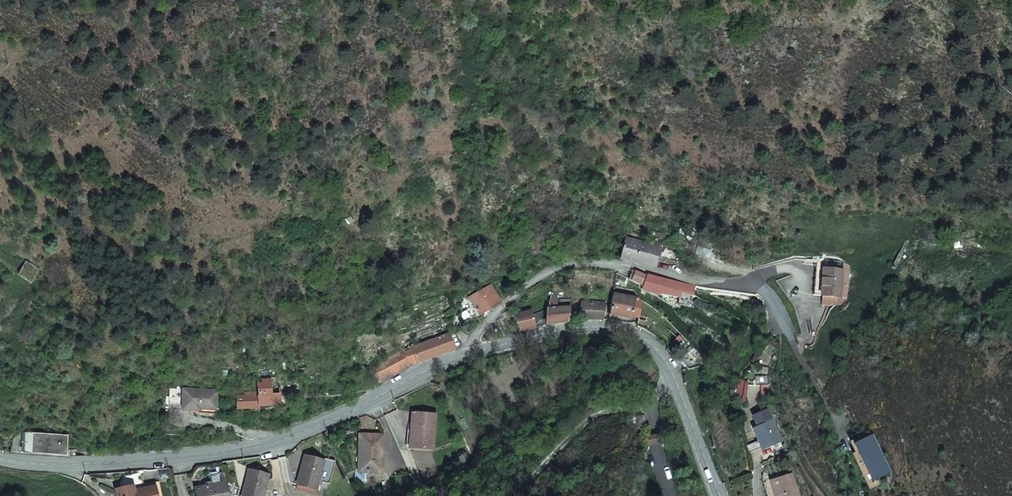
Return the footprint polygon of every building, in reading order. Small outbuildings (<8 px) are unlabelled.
[(654,269),(660,248),(625,238),(619,258),(654,269)] [(41,270),(26,261),(17,275),(31,285),(41,270)] [(839,296),(841,270),(816,269),(815,295),(839,296)] [(638,271),(636,270),(636,271),(633,280),(643,284),(642,289),(661,294),(664,288),(674,289),(685,291),(688,292),(693,293),(695,285),(689,285),(678,283),(668,281),(668,279),(662,278),(650,276),(647,275),(646,277),(644,276),(638,271)] [(470,297),(480,315),(501,302),(491,285),(470,297)] [(636,298),(619,295),(620,287),(615,286),(610,314),(633,318),(636,298)] [(569,321),(569,318),(571,308),(573,299),(560,301),(560,309),(558,309),(558,303),(558,296),(552,294),(550,300),(548,309),(548,315),(547,325),(555,323),(569,321)] [(605,303),(582,301),(580,318),(587,318),(603,319),(605,303)] [(521,332),(522,331),(525,330),(535,328),(531,312),(513,316),(521,332)] [(379,383),(417,362),(454,349),(449,335),(413,348),(411,345),(404,347),(405,350),(371,368),(379,383)] [(709,364),(694,348),(692,347),(679,355),(686,364),(689,370),(696,368),(709,364)] [(309,369),(306,360),(305,360),(292,364),(295,374),(306,370),(309,369)] [(250,378),(250,381),(244,381),(243,387),(258,389),(258,396),(251,396),(252,393),(245,393),(245,397),(238,397),(238,409),(269,408),(268,396),(270,396),(272,396),(272,392),(272,389),(278,388),(278,383),(271,383),(271,381),(259,382),(260,378),(250,378)] [(201,409),(218,410),(219,391),(186,390),(184,410),(201,411),(201,409)] [(754,415),(759,426),(774,420),(769,409),(754,415)] [(415,448),(434,450),(437,415),(414,413),(412,430),(417,431),(415,448)] [(764,452),(784,444),(774,420),(759,426),(754,428),(764,452)] [(87,452),(66,450),(66,434),(19,429),(11,435),(10,451),(55,457),(63,457),(86,456),(87,452)] [(359,471),(383,472),(384,435),(361,434),(360,453),(359,471)] [(298,483),(317,489),(326,460),(307,455),(298,483)] [(269,473),(250,469),(245,495),(265,495),(269,473)] [(206,483),(207,486),(227,481),(226,472),(211,475),(212,482),(206,483)] [(792,474),(764,483),(768,495),(798,495),(792,474)] [(144,483),(145,488),(158,485),(161,495),(165,495),(162,479),(144,483)] [(227,481),(207,486),(197,487),(198,495),(230,495),(227,481)] [(145,488),(144,483),(117,489),(119,495),(161,495),(158,485),(145,488)]
